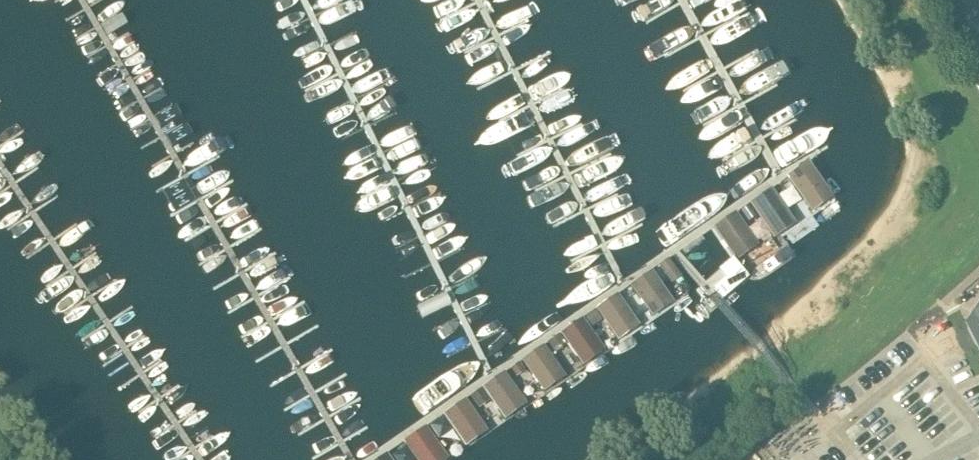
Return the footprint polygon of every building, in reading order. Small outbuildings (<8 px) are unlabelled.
[(747,124),(713,143),(722,159),(755,140),(747,124)] [(776,183),(799,217),(835,193),(811,159),(776,183)] [(764,241),(799,217),(776,183),(741,207),(764,241)] [(737,260),(764,241),(741,207),(714,226),(737,260)] [(722,299),(749,276),(732,258),(718,270),(725,278),(713,288),(722,299)] [(623,290),(646,323),(680,299),(658,266),(623,290)] [(611,347),(646,323),(623,290),(588,314),(611,347)] [(970,315),(978,333),(978,302),(970,315)] [(571,374),(611,347),(588,314),(548,342),(571,374)] [(530,403),(571,374),(548,342),(507,370),(530,403)] [(491,429),(530,403),(507,370),(469,396),(491,429)] [(453,456),(491,429),(469,396),(430,423),(453,456)] [(453,456),(430,423),(391,450),(398,459),(446,459),(453,456)] [(391,450),(376,459),(398,459),(391,450)]
